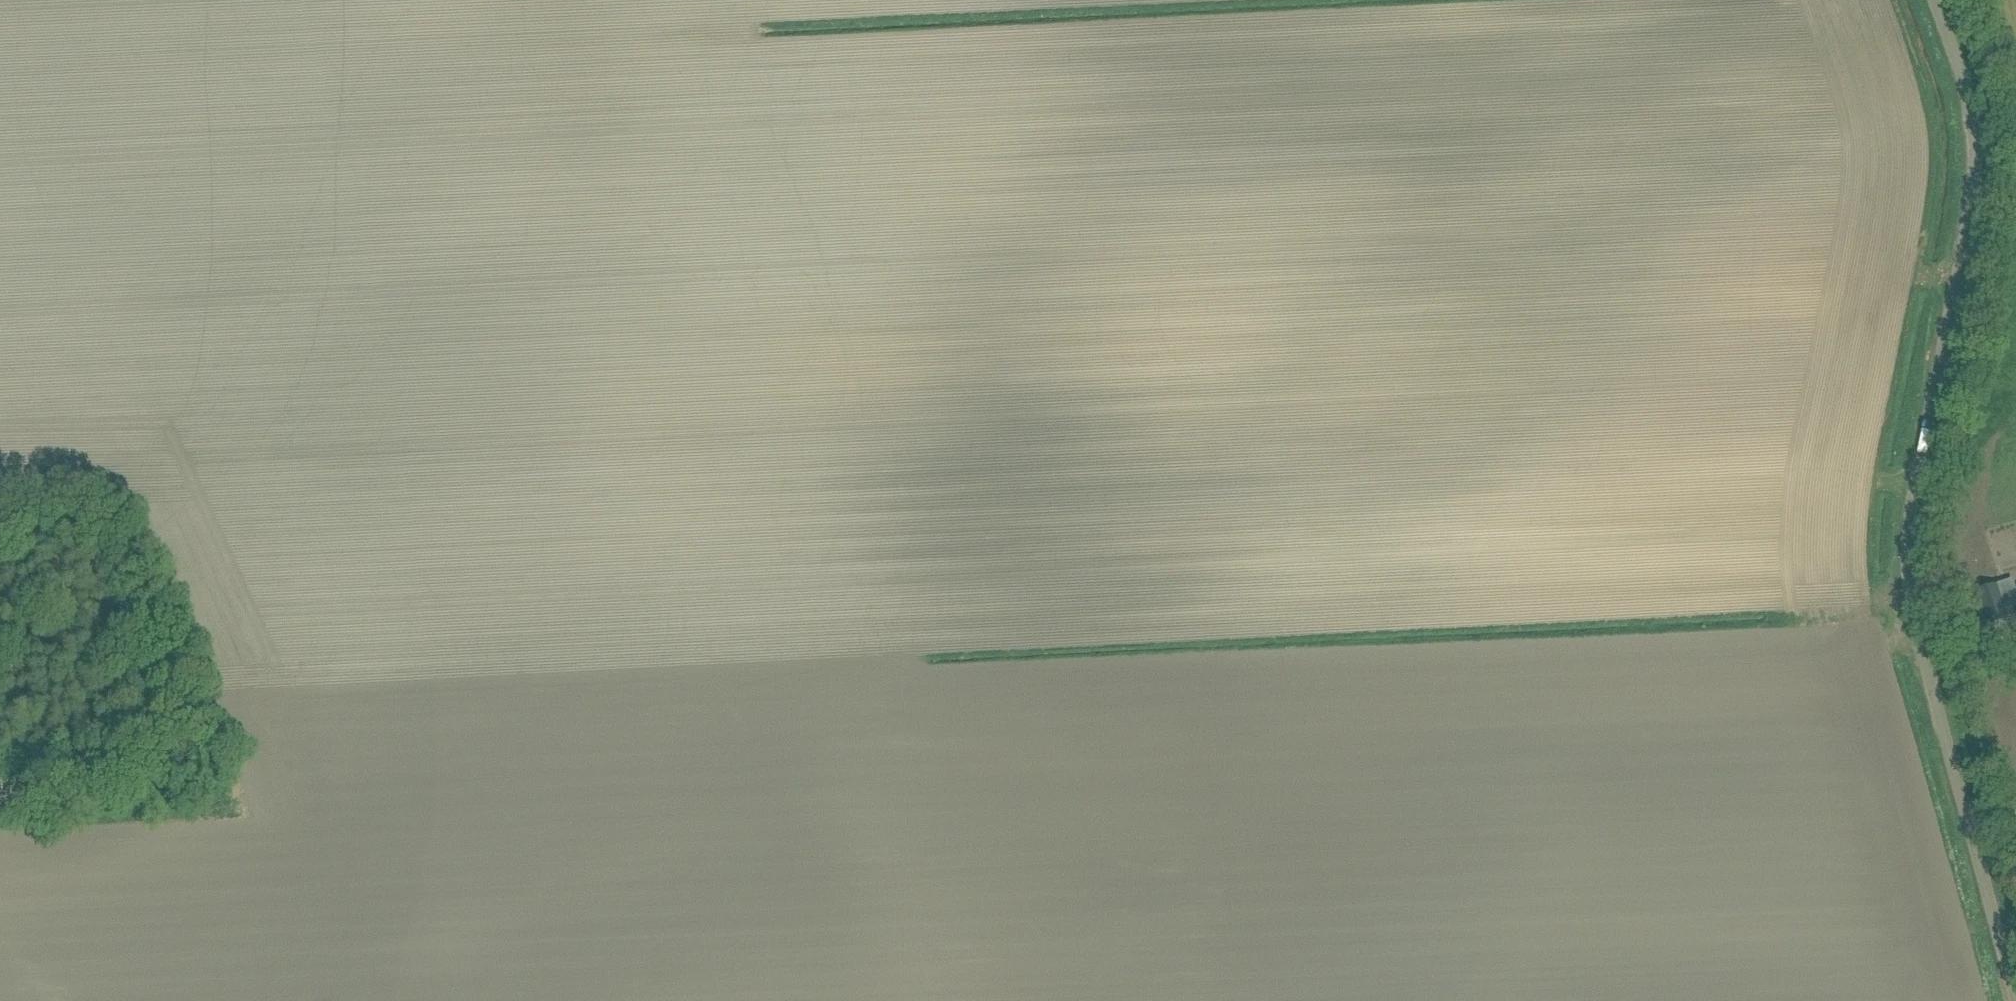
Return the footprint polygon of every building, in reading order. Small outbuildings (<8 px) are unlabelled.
[(2015,620),(2015,583),(2015,581),(1970,597),(1982,632),(2015,620)]
